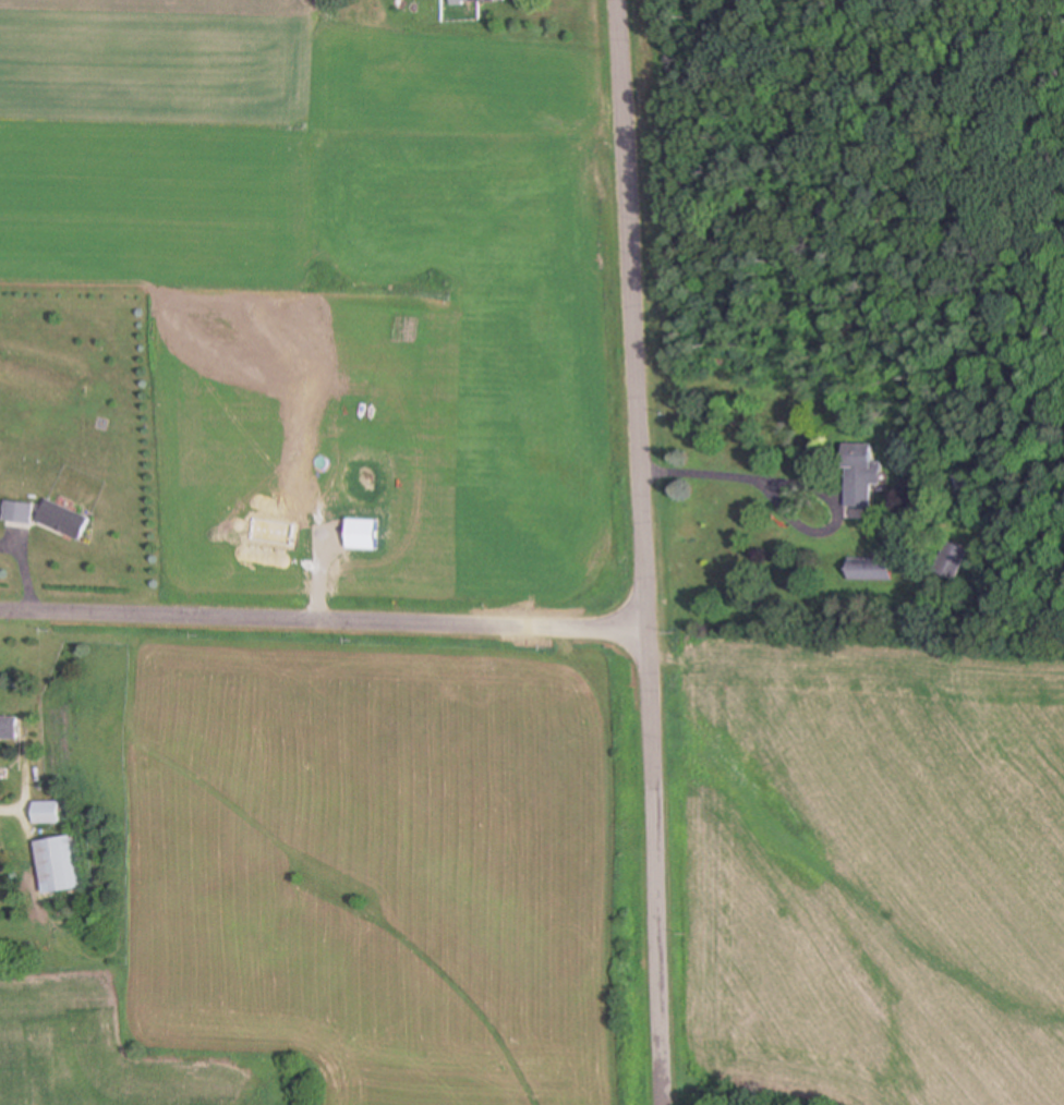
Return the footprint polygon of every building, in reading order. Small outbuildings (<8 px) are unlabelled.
[(846,508),(872,508),(872,484),(883,484),(883,463),(873,463),(873,445),(846,445),(846,508)] [(49,496),(37,520),(78,539),(90,517),(49,496)] [(31,521),(33,501),(7,499),(4,519),(31,521)] [(935,573),(958,583),(971,550),(948,541),(935,573)] [(892,582),(892,566),(850,566),(850,582),(892,582)] [(0,717),(0,740),(20,740),(20,717),(0,717)] [(60,803),(34,803),(34,825),(60,825),(60,803)] [(80,889),(72,837),(36,842),(44,894),(80,889)]
